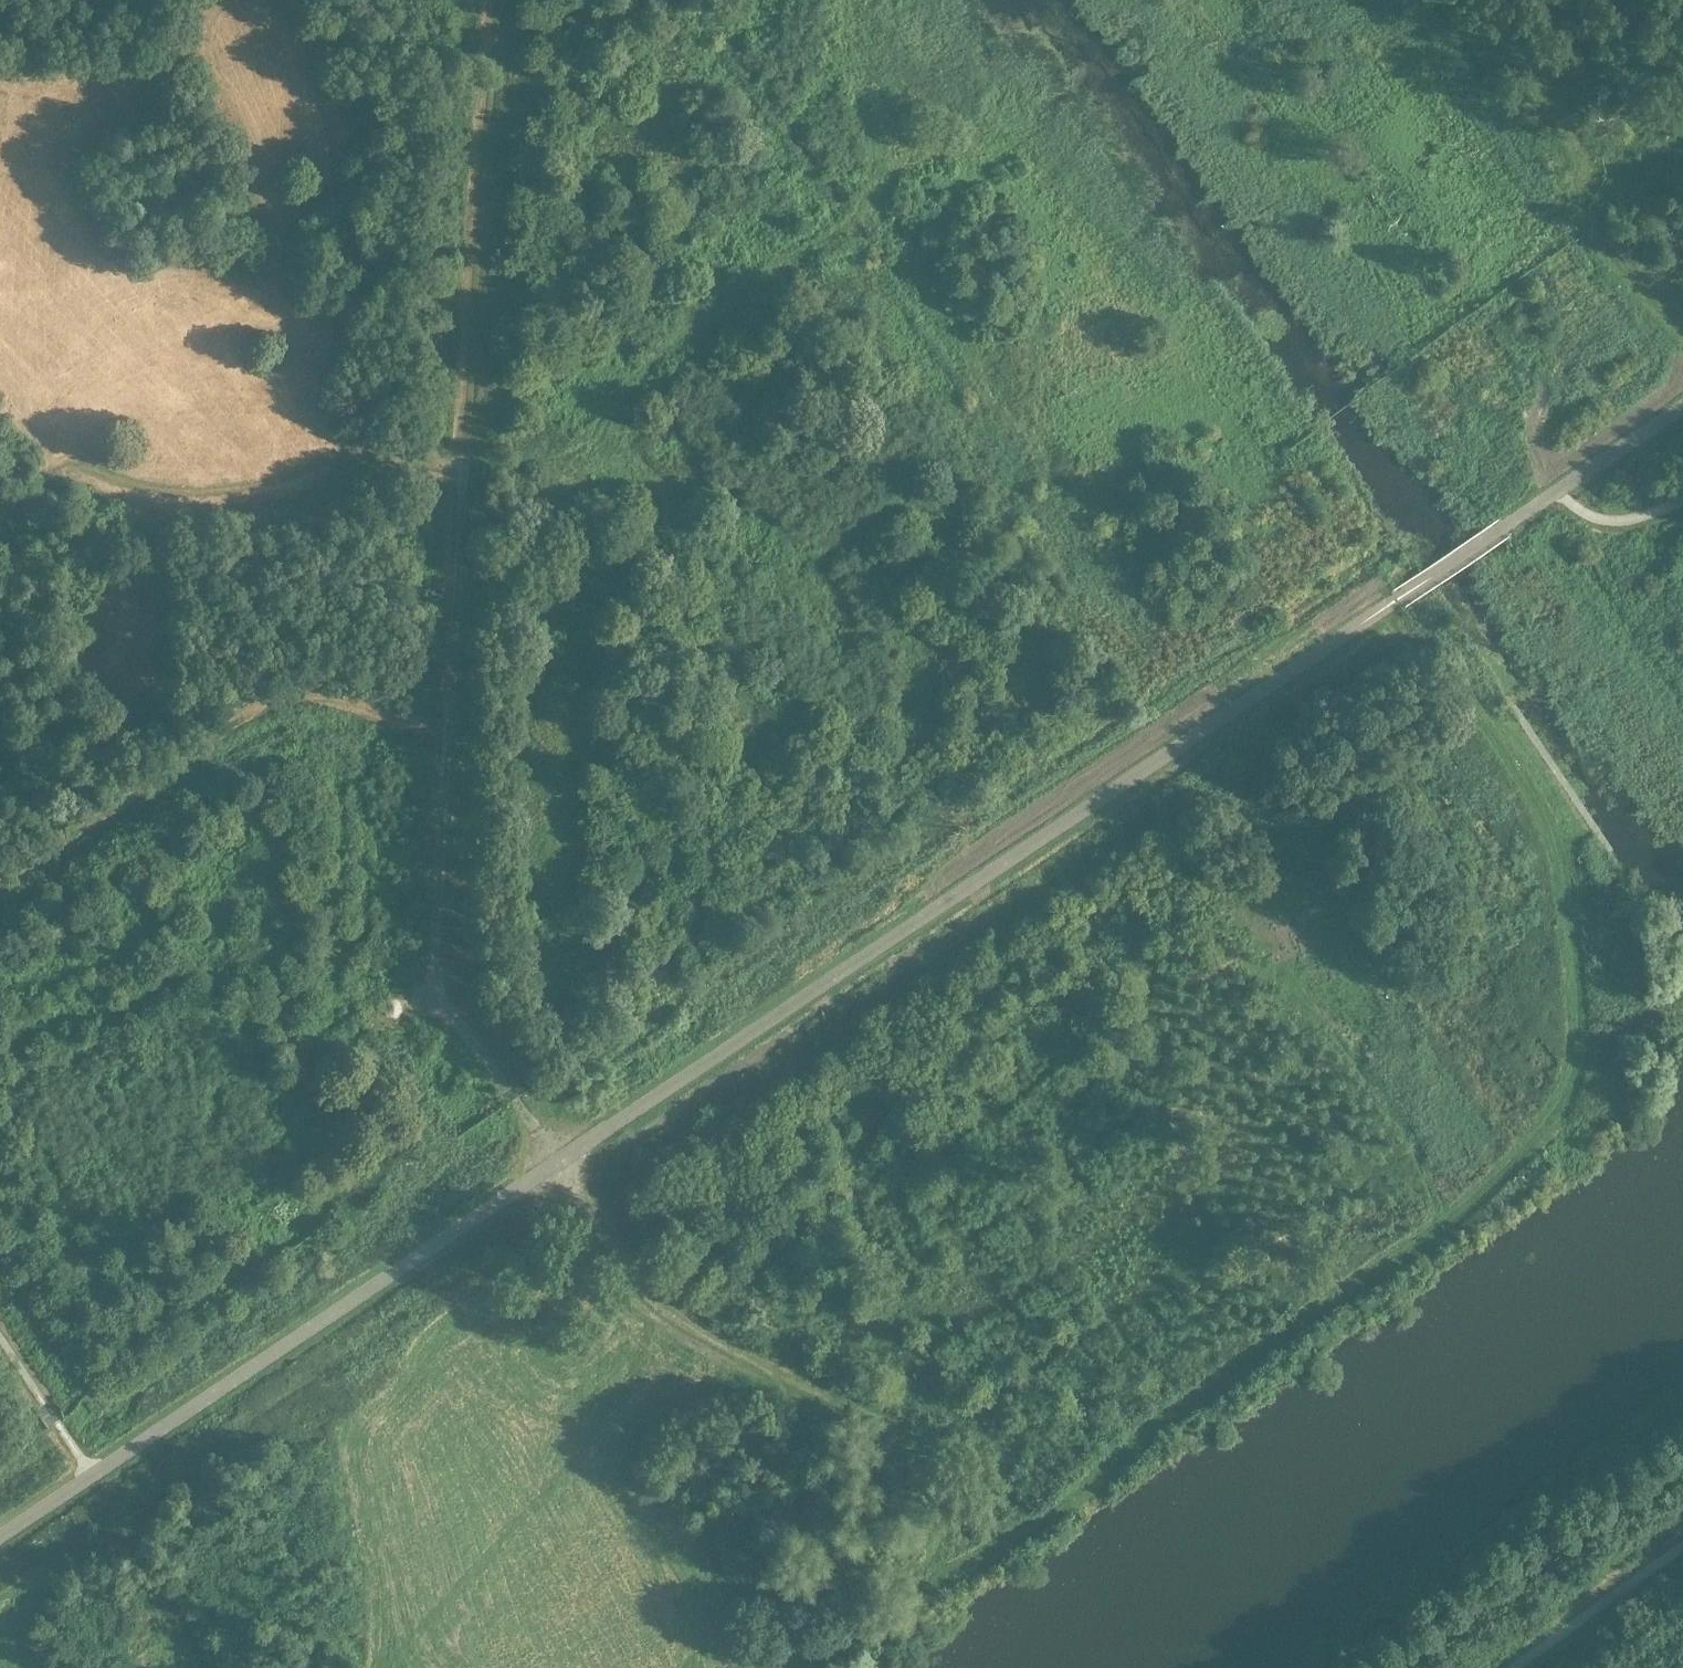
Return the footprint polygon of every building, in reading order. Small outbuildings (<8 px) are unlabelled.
[(426,527),(427,515),(410,513),(408,525),(426,527)]
